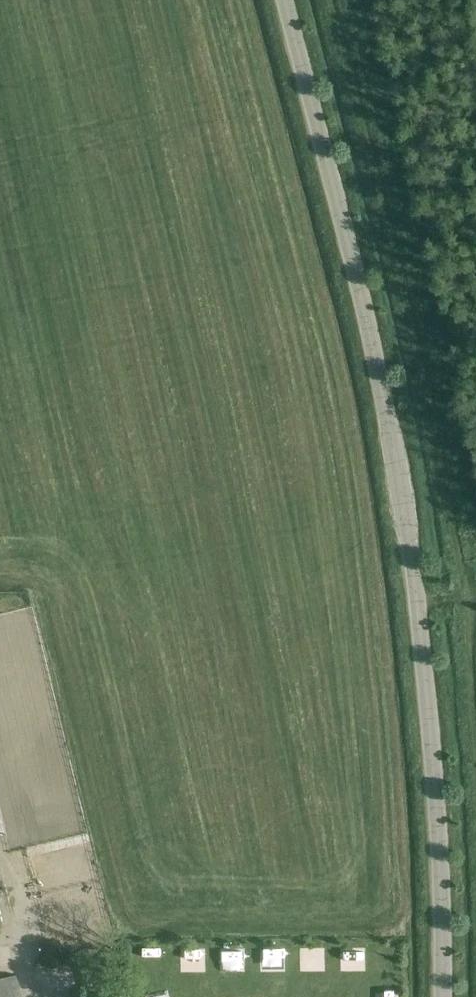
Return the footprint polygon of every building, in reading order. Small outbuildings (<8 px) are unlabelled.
[(17,975),(0,979),(0,996),(22,996),(17,975)]
